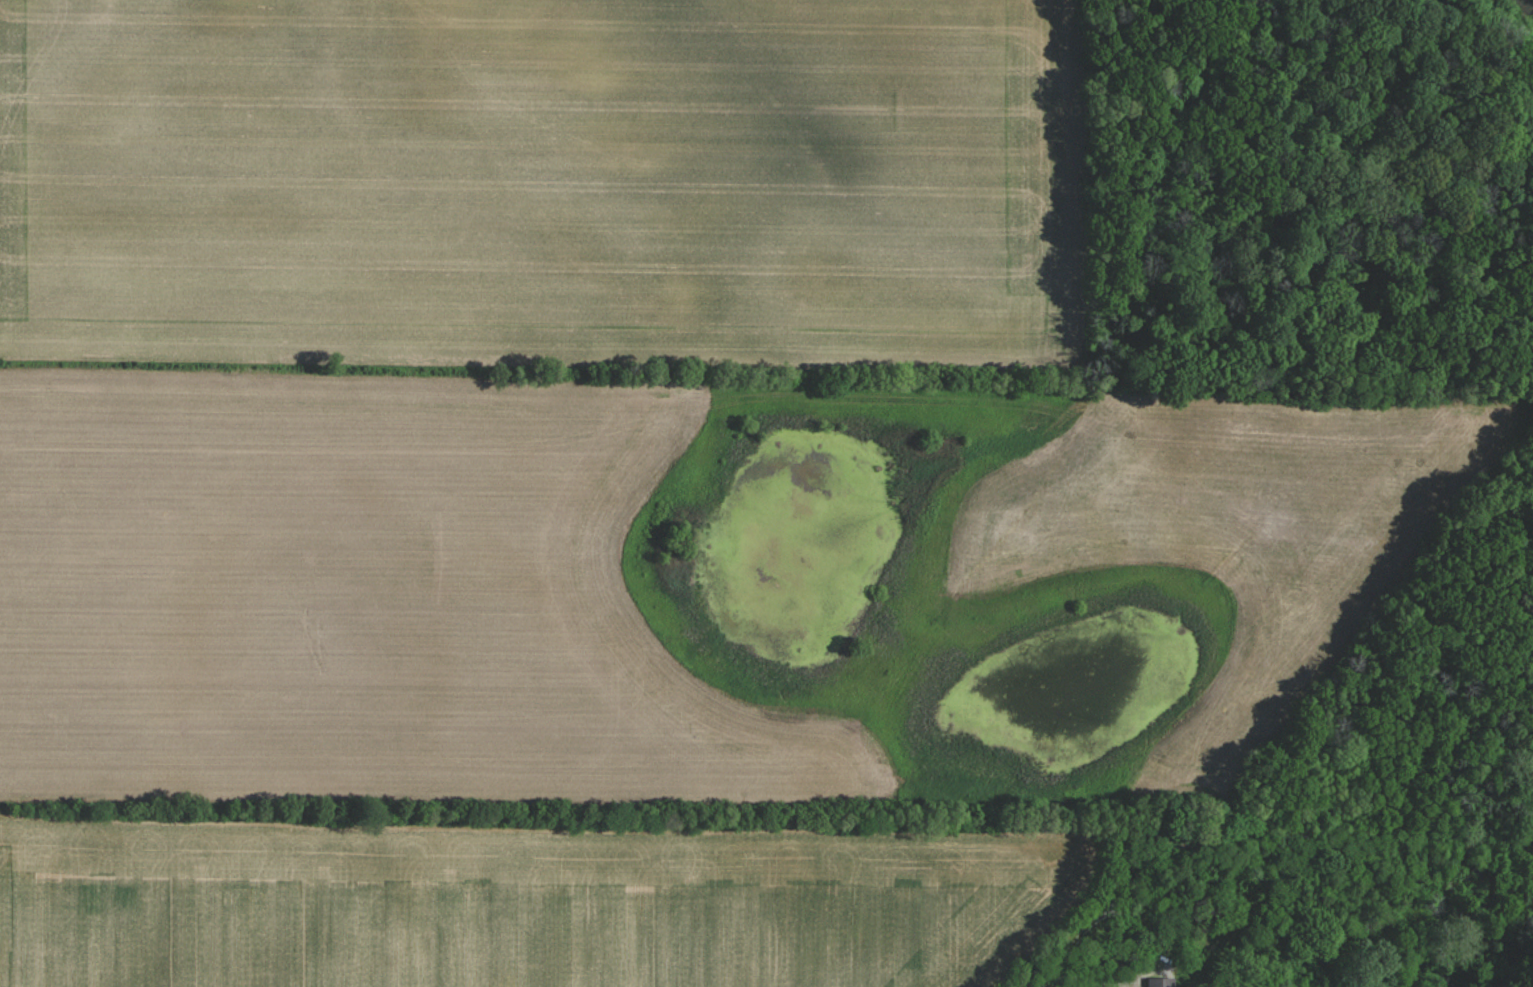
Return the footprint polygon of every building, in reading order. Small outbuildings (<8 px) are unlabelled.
[(1176,977),(1150,978),(1151,986),(1177,986),(1176,977)]
